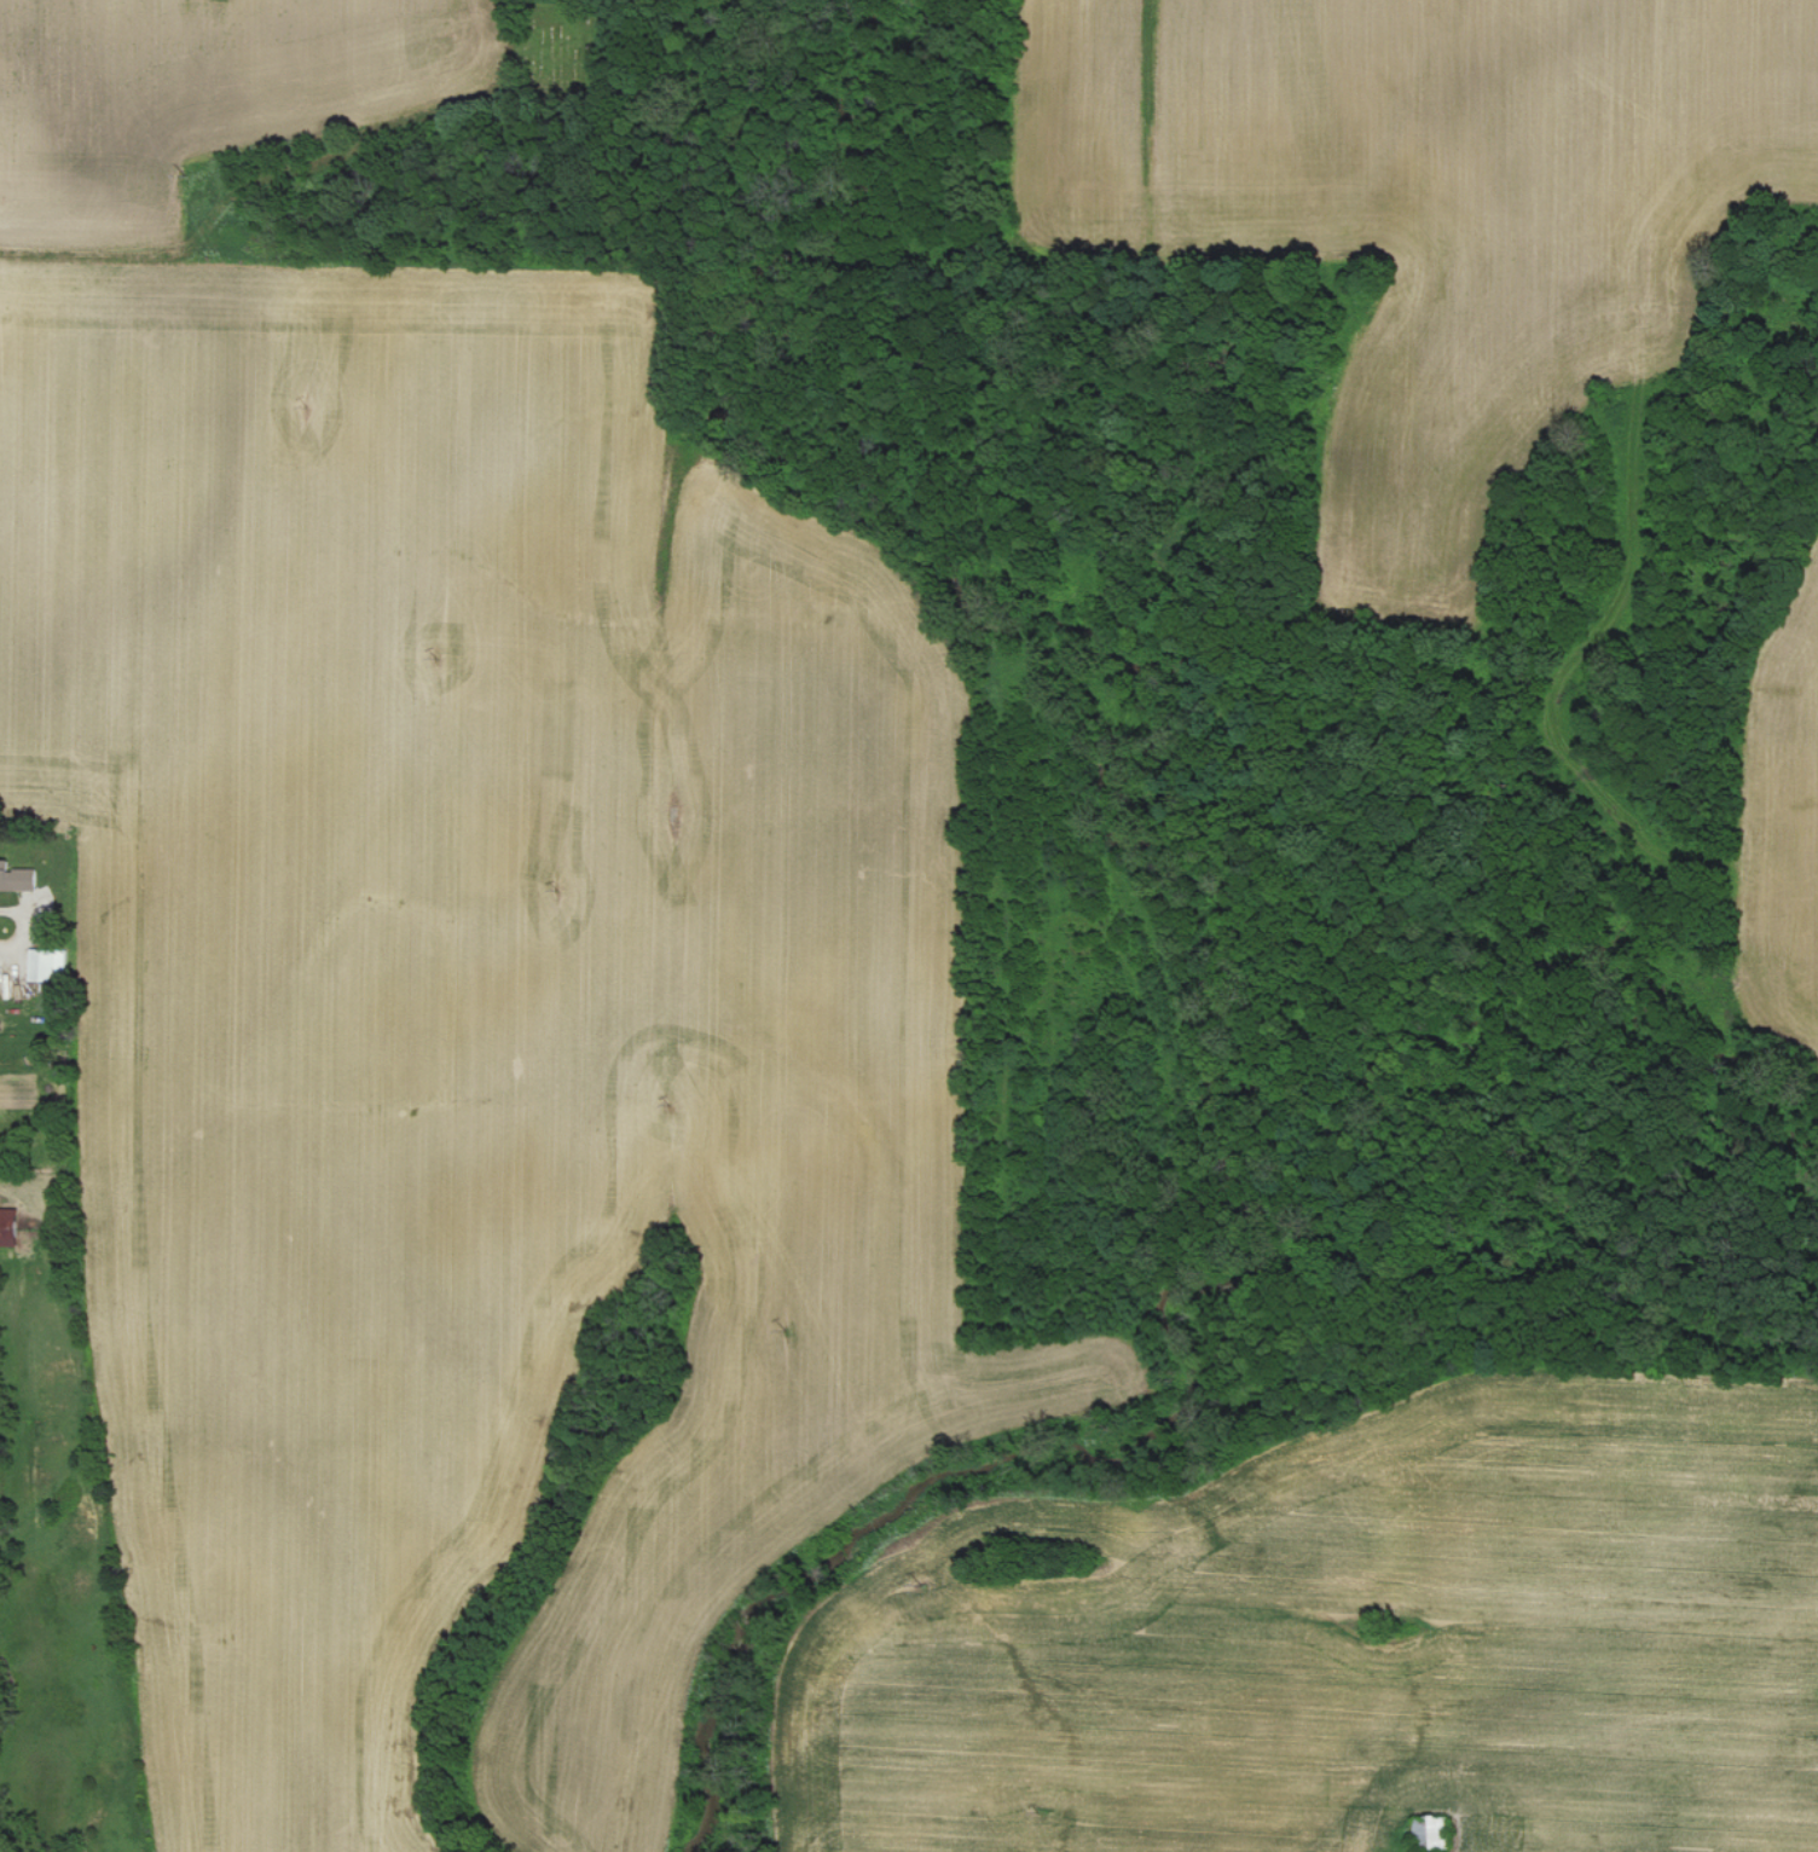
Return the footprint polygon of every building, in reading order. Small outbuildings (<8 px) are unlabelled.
[(70,951),(36,950),(35,981),(69,982),(70,951)]
